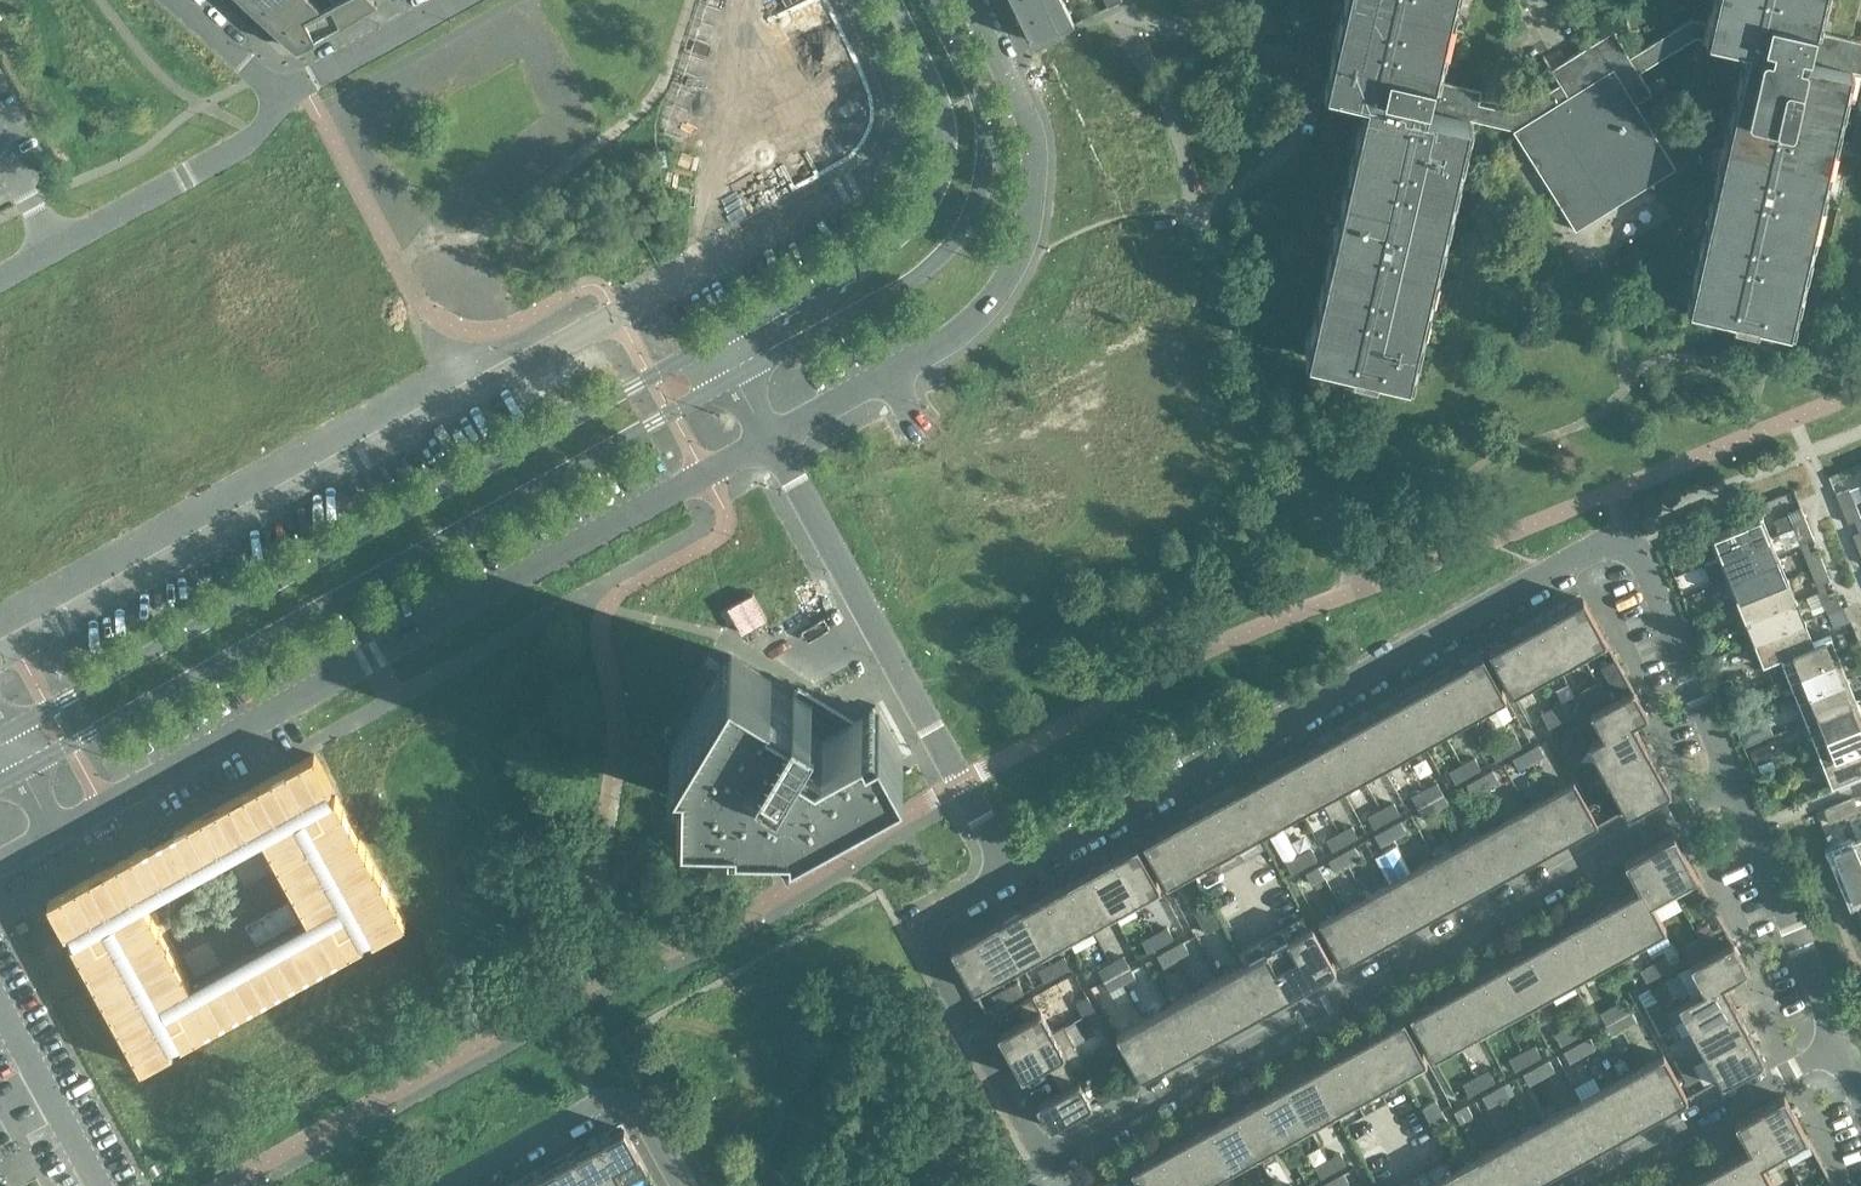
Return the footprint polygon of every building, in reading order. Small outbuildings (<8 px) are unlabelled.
[(282,0),(245,0),(258,12),(282,0)] [(323,9),(314,0),(282,0),(258,12),(279,31),(323,9)] [(379,5),(374,0),(340,0),(323,9),(279,31),(298,49),(379,5)] [(1024,18),(1059,0),(1015,0),(1024,18)] [(1064,0),(1059,0),(1024,18),(1036,42),(1038,40),(1038,41),(1075,23),(1064,0)] [(1639,71),(1696,35),(1709,38),(1709,39),(1752,49),(1693,306),(1691,305),(1691,307),(1791,330),(1792,329),(1790,328),(1797,299),(1850,72),(1851,72),(1852,71),(1820,63),(1827,34),(1831,35),(1831,34),(1818,31),(1818,29),(1816,29),(1823,0),(1720,0),(1718,6),(1714,5),(1710,23),(1692,18),(1630,57),(1613,30),(1551,69),(1561,84),(1516,112),(1479,103),(1482,90),(1436,79),(1437,78),(1435,77),(1453,0),(1350,0),(1337,56),(1351,59),(1344,89),(1329,85),(1328,88),(1371,98),(1312,354),(1310,354),(1310,356),(1410,379),(1411,377),(1409,377),(1470,119),(1515,129),(1514,130),(1572,222),(1646,176),(1651,183),(1676,167),(1636,102),(1652,92),(1639,71)] [(1856,502),(1850,488),(1837,493),(1843,508),(1856,502)] [(1856,502),(1843,508),(1849,523),(1860,518),(1860,515),(1856,502)] [(1808,522),(1802,507),(1788,513),(1794,528),(1808,522)] [(1763,514),(1711,535),(1712,537),(1714,536),(1723,557),(1770,537),(1761,517),(1764,516),(1763,514)] [(1814,537),(1808,522),(1794,528),(1800,542),(1814,537)] [(1778,559),(1770,537),(1723,557),(1731,577),(1778,559)] [(1825,564),(1819,549),(1805,555),(1811,570),(1825,564)] [(1787,580),(1778,559),(1731,577),(1740,599),(1787,580)] [(1831,579),(1825,564),(1811,570),(1817,585),(1831,579)] [(1795,601),(1787,580),(1740,599),(1748,620),(1795,601)] [(1842,607),(1836,592),(1822,597),(1828,612),(1842,607)] [(728,606),(731,612),(743,632),(767,618),(753,593),(728,606)] [(1607,641),(1584,598),(1559,612),(1583,655),(1607,641)] [(1804,622),(1795,601),(1748,620),(1757,641),(1804,622)] [(1848,621),(1842,607),(1828,612),(1834,627),(1848,621)] [(1583,655),(1559,612),(1536,624),(1560,667),(1583,655)] [(1782,655),(1812,643),(1804,622),(1757,641),(1765,662),(1763,663),(1764,665),(1783,657),(1782,655)] [(1560,667),(1536,624),(1513,637),(1537,680),(1560,667)] [(1838,658),(1830,638),(1832,637),(1832,635),(1812,643),(1782,655),(1783,657),(1791,678),(1838,658)] [(1537,680),(1513,637),(1489,650),(1513,693),(1537,680)] [(904,755),(876,704),(847,720),(812,699),(813,698),(796,688),(794,691),(732,654),(728,660),(729,660),(719,677),(710,672),(701,687),(710,692),(679,743),(678,746),(684,746),(684,800),(738,801),(738,807),(792,808),(792,815),(795,815),(795,814),(898,758),(898,759),(904,755)] [(1507,697),(1483,654),(1461,666),(1485,709),(1507,697)] [(1630,682),(1626,674),(1617,657),(1601,666),(1614,690),(1630,682)] [(1847,679),(1838,658),(1791,678),(1800,699),(1847,679)] [(1485,709),(1461,666),(1441,677),(1465,720),(1485,709)] [(1465,720),(1441,677),(1421,688),(1444,731),(1465,720)] [(1855,701),(1847,679),(1800,699),(1809,720),(1855,701)] [(1602,680),(1591,686),(1599,699),(1609,693),(1602,680)] [(1599,699),(1591,686),(1581,691),(1588,704),(1599,699)] [(1444,731),(1421,688),(1400,699),(1424,742),(1444,731)] [(1648,714),(1640,700),(1634,688),(1591,712),(1603,735),(1588,743),(1590,746),(1633,722),(1648,714)] [(1424,742),(1400,699),(1380,711),(1404,754),(1424,742)] [(1855,701),(1809,720),(1817,741),(1860,723),(1860,714),(1855,701)] [(1563,702),(1552,707),(1559,720),(1570,715),(1563,702)] [(1559,720),(1552,707),(1542,713),(1549,726),(1559,720)] [(1404,754),(1380,711),(1359,722),(1383,765),(1404,754)] [(1383,765),(1359,722),(1339,733),(1363,776),(1383,765)] [(1646,745),(1638,731),(1633,722),(1590,746),(1603,769),(1646,745)] [(1817,741),(1826,762),(1860,747),(1860,723),(1817,741)] [(1363,776),(1339,733),(1318,745),(1342,788),(1363,776)] [(1516,734),(1503,741),(1509,752),(1522,745),(1516,734)] [(1572,737),(1562,743),(1569,756),(1579,750),(1572,737)] [(1509,752),(1503,741),(1490,748),(1496,759),(1509,752)] [(1545,754),(1539,744),(1526,751),(1532,761),(1545,754)] [(1342,788),(1318,745),(1298,756),(1321,799),(1342,788)] [(1615,792),(1658,768),(1646,745),(1603,769),(1615,792)] [(1826,762),(1834,782),(1832,783),(1832,785),(1860,774),(1860,747),(1826,762)] [(1586,762),(1579,750),(1569,756),(1576,768),(1586,762)] [(1532,761),(1526,751),(1514,758),(1519,768),(1532,761)] [(333,786),(316,755),(315,753),(175,831),(147,847),(48,901),(66,933),(70,931),(71,932),(75,939),(72,941),(142,1067),(174,1050),(172,1045),(180,1040),(182,1043),(183,1043),(364,943),(365,942),(363,939),(371,935),(374,939),(406,921),(336,795),(333,797),(329,790),(328,788),(333,786)] [(1321,799),(1298,756),(1277,767),(1301,810),(1321,799)] [(1475,757),(1462,764),(1468,774),(1481,767),(1475,757)] [(1468,774),(1462,764),(1450,771),(1456,782),(1468,774)] [(1301,810),(1277,767),(1257,778),(1281,821),(1301,810)] [(1671,791),(1663,777),(1658,768),(1615,792),(1628,815),(1671,791)] [(1499,780),(1493,769),(1480,776),(1486,787),(1499,780)] [(1486,787),(1480,776),(1467,783),(1473,794),(1486,787)] [(1281,821),(1257,778),(1237,790),(1260,833),(1281,821)] [(1598,824),(1587,804),(1574,781),(1550,794),(1574,837),(1598,824)] [(1444,792),(1442,789),(1438,782),(1425,789),(1431,799),(1444,792)] [(1431,799),(1425,789),(1412,796),(1418,806),(1431,799)] [(1260,833),(1237,790),(1214,802),(1228,829),(1250,817),(1259,834),(1260,833)] [(1449,803),(1445,796),(1444,792),(1431,799),(1436,810),(1449,803)] [(1574,837),(1550,794),(1527,807),(1551,850),(1574,837)] [(1860,811),(1854,797),(1839,803),(1845,817),(1860,811)] [(1436,810),(1431,799),(1418,806),(1424,817),(1436,810)] [(1205,841),(1228,829),(1214,802),(1191,815),(1205,841)] [(1394,802),(1381,809),(1387,820),(1400,813),(1394,802)] [(1845,817),(1839,803),(1824,809),(1830,823),(1845,817)] [(1551,850),(1527,807),(1504,820),(1528,863),(1551,850)] [(1387,820),(1381,809),(1369,816),(1374,827),(1387,820)] [(1205,841),(1191,815),(1168,828),(1191,871),(1193,870),(1184,853),(1205,841)] [(1184,853),(1193,870),(1259,834),(1250,817),(1228,829),(1205,841),(1184,853)] [(1407,831),(1401,820),(1388,827),(1394,838),(1407,831)] [(1528,863),(1504,820),(1481,833),(1505,876),(1528,863)] [(1352,825),(1340,832),(1346,842),(1358,835),(1352,825)] [(1394,838),(1388,827),(1375,834),(1381,845),(1394,838)] [(1191,871),(1168,828),(1144,841),(1167,884),(1191,871)] [(1346,842),(1340,832),(1327,839),(1333,850),(1346,842)] [(1505,876),(1481,833),(1458,845),(1482,888),(1505,876)] [(1698,877),(1682,848),(1674,834),(1651,847),(1675,889),(1698,877)] [(1854,841),(1834,850),(1833,847),(1831,848),(1852,900),(1854,899),(1853,897),(1860,893),(1860,857),(1854,841)] [(1400,843),(1378,853),(1390,879),(1412,869),(1400,843)] [(1161,888),(1138,845),(1137,845),(1113,858),(1137,901),(1161,888)] [(1482,888),(1458,845),(1435,858),(1459,901),(1482,888)] [(1361,856),(1355,846),(1342,853),(1348,863),(1361,856)] [(1312,847),(1299,854),(1305,865),(1318,858),(1312,847)] [(1675,889),(1651,847),(1628,859),(1652,902),(1675,889)] [(1335,870),(1348,863),(1342,853),(1330,860),(1335,870)] [(1305,865),(1299,854),(1286,861),(1292,872),(1305,865)] [(1137,901),(1113,858),(1090,871),(1114,913),(1137,901)] [(1459,901),(1435,858),(1412,871),(1436,914),(1459,901)] [(1666,928),(1652,902),(1628,859),(1625,861),(1639,887),(1618,899),(1642,942),(1666,928)] [(1325,876),(1319,865),(1306,872),(1312,883),(1325,876)] [(1114,913),(1090,871),(1067,883),(1091,926),(1114,913)] [(1436,914),(1412,871),(1389,883),(1413,926),(1436,914)] [(1091,926),(1067,883),(1044,896),(1068,939),(1091,926)] [(1413,926),(1389,883),(1366,896),(1390,939),(1413,926)] [(1068,939),(1044,896),(1021,908),(1045,951),(1068,939)] [(1390,939),(1366,896),(1343,909),(1367,952),(1390,939)] [(1642,942),(1618,899),(1595,912),(1619,954),(1642,942)] [(1196,911),(1201,922),(1214,915),(1208,904),(1196,911)] [(1045,951),(1021,908),(999,921),(1022,964),(1045,951)] [(1367,952),(1343,909),(1319,922),(1343,965),(1367,952)] [(1619,954),(1595,912),(1572,924),(1596,967),(1619,954)] [(1220,925),(1214,915),(1201,922),(1207,932),(1220,925)] [(1022,964),(999,921),(976,934),(999,977),(1022,964)] [(1596,967),(1572,924),(1549,937),(1573,980),(1596,967)] [(1313,926),(1310,927),(1320,944),(1297,956),(1311,983),(1337,969),(1313,926)] [(1168,927),(1155,934),(1161,944),(1174,937),(1168,927)] [(1320,944),(1310,927),(1244,963),(1254,980),(1277,967),(1287,986),(1288,988),(1291,987),(1293,992),(1311,983),(1297,956),(1320,944)] [(1712,930),(1700,937),(1705,948),(1718,941),(1712,930)] [(999,977),(976,934),(951,947),(975,990),(999,977)] [(1161,944),(1155,934),(1142,941),(1148,951),(1161,944)] [(1573,980),(1549,937),(1526,949),(1550,992),(1573,980)] [(1705,948),(1700,937),(1687,944),(1693,955),(1705,948)] [(1183,940),(1171,947),(1176,958),(1189,951),(1183,940)] [(1749,969),(1740,952),(1734,941),(1691,964),(1704,990),(1679,1004),(1680,1007),(1723,983),(1749,969)] [(1176,958),(1171,947),(1158,954),(1164,965),(1176,958)] [(1550,992),(1526,949),(1503,962),(1527,1005),(1550,992)] [(1124,955),(1112,962),(1117,973),(1130,965),(1124,955)] [(1064,956),(1052,963),(1057,974),(1070,967),(1064,956)] [(1666,956),(1654,963),(1660,973),(1672,966),(1666,956)] [(1117,973),(1112,962),(1099,969),(1105,980),(1117,973)] [(1527,1005),(1503,962),(1480,975),(1504,1018),(1527,1005)] [(1057,974),(1052,963),(1039,970),(1045,981),(1057,974)] [(1268,1007),(1244,963),(1220,977),(1244,1020),(1268,1007)] [(1288,988),(1287,986),(1277,967),(1254,980),(1244,963),(1268,1007),(1293,992),(1291,987),(1288,988)] [(1660,973),(1654,963),(1641,970),(1647,980),(1660,973)] [(1136,976),(1130,965),(1117,973),(1123,983),(1136,976)] [(1123,983),(1117,973),(1105,980),(1110,990),(1123,983)] [(1504,1018),(1480,975),(1457,987),(1481,1030),(1504,1018)] [(1244,1020),(1220,977),(1195,991),(1218,1034),(1244,1020)] [(1019,981),(1006,988),(1011,999),(1024,992),(1019,981)] [(1694,1032),(1737,1009),(1723,983),(1680,1007),(1694,1032)] [(1481,1030),(1457,987),(1434,1000),(1458,1043),(1481,1030)] [(1011,999),(1006,988),(993,995),(999,1006),(1011,999)] [(1218,1034),(1195,991),(1169,1005),(1193,1048),(1218,1034)] [(1015,1005),(1016,1007),(1023,1020),(998,1033),(1010,1055),(1054,1031),(1034,995),(1015,1005)] [(1077,1002),(1084,1014),(1095,1008),(1088,996),(1077,1002)] [(1661,1032),(1674,1027),(1662,997),(1649,1003),(1661,1032)] [(1626,999),(1613,1006),(1619,1016),(1632,1009),(1626,999)] [(1458,1043),(1434,1000),(1410,1014),(1434,1056),(1458,1043)] [(1193,1048),(1169,1005),(1144,1019),(1167,1062),(1193,1048)] [(1619,1016),(1613,1006),(1601,1013),(1606,1023),(1619,1016)] [(1102,1021),(1095,1008),(1084,1014),(1091,1027),(1102,1021)] [(1637,1020),(1632,1009),(1619,1016),(1625,1027),(1637,1020)] [(1751,1034),(1742,1017),(1737,1009),(1694,1032),(1708,1058),(1751,1034)] [(1612,1034),(1625,1027),(1619,1016),(1606,1023),(1612,1034)] [(1428,1060),(1404,1017),(1380,1030),(1404,1073),(1428,1060)] [(1167,1062),(1144,1019),(1117,1034),(1141,1077),(1167,1062)] [(1581,1019),(1568,1026),(1574,1037),(1587,1030),(1581,1019)] [(1574,1037),(1568,1026),(1556,1033),(1561,1044),(1574,1037)] [(1404,1073),(1380,1030),(1357,1043),(1371,1069),(1393,1057),(1402,1074),(1404,1073)] [(1073,1066),(1054,1031),(1010,1055),(1023,1077),(1047,1064),(1054,1077),(1073,1066)] [(1765,1060),(1756,1043),(1751,1034),(1708,1058),(1722,1083),(1765,1060)] [(1590,1036),(1577,1043),(1583,1054),(1596,1047),(1590,1036)] [(1349,1082),(1371,1069),(1357,1043),(1334,1056),(1349,1082)] [(1583,1054),(1577,1043),(1565,1050),(1570,1061),(1583,1054)] [(1535,1044),(1523,1051),(1528,1062),(1541,1055),(1535,1044)] [(1460,1048),(1446,1057),(1459,1076),(1473,1066),(1460,1048)] [(1125,1062),(1118,1049),(1107,1055),(1114,1068),(1125,1062)] [(1528,1062),(1523,1051),(1510,1058),(1516,1069),(1528,1062)] [(1664,1053),(1642,1065),(1666,1108),(1688,1096),(1664,1053)] [(1349,1082),(1334,1056),(1311,1068),(1335,1111),(1336,1111),(1327,1094),(1349,1082)] [(1336,1111),(1402,1074),(1393,1057),(1371,1069),(1349,1082),(1327,1094),(1336,1111)] [(1549,1059),(1537,1066),(1542,1076),(1555,1069),(1549,1059)] [(1666,1108),(1642,1065),(1622,1076),(1646,1119),(1666,1108)] [(1093,1103),(1073,1066),(1054,1077),(1061,1090),(1037,1103),(1050,1127),(1076,1112),(1079,1117),(1091,1111),(1088,1106),(1093,1103)] [(1542,1076),(1537,1066),(1524,1073),(1530,1083),(1542,1076)] [(1335,1111),(1311,1068),(1285,1082),(1309,1125),(1335,1111)] [(1489,1070),(1477,1077),(1482,1087),(1495,1080),(1489,1070)] [(1646,1119),(1622,1076),(1602,1088),(1625,1131),(1646,1119)] [(1482,1087),(1477,1077),(1464,1084),(1470,1094),(1482,1087)] [(1509,1081),(1496,1088),(1502,1099),(1514,1092),(1509,1081)] [(1309,1125),(1285,1082),(1260,1096),(1284,1139),(1309,1125)] [(1502,1099),(1496,1088),(1483,1095),(1489,1106),(1502,1099)] [(1625,1131),(1602,1088),(1581,1099),(1605,1142),(1625,1131)] [(1808,1137),(1797,1118),(1784,1094),(1761,1107),(1785,1150),(1808,1137)] [(1284,1139),(1260,1096),(1235,1111),(1258,1153),(1284,1139)] [(1429,1117),(1442,1110),(1436,1099),(1423,1106),(1429,1117)] [(1605,1142),(1581,1099),(1561,1110),(1585,1153),(1605,1142)] [(1473,1114),(1468,1104),(1455,1111),(1461,1122),(1473,1114)] [(1785,1150),(1761,1107),(1738,1120),(1762,1163),(1785,1150)] [(1448,1120),(1442,1110),(1429,1117),(1435,1127),(1448,1120)] [(1585,1153),(1561,1110),(1540,1121),(1564,1164),(1585,1153)] [(1258,1153),(1235,1111),(1209,1125),(1233,1168),(1258,1153)] [(1762,1163),(1738,1120),(1735,1122),(1749,1148),(1728,1159),(1743,1185),(1775,1185),(1762,1163)] [(1564,1164),(1540,1121),(1520,1133),(1544,1176),(1564,1164)] [(1233,1168),(1209,1125),(1184,1139),(1208,1182),(1233,1168)] [(647,1170),(624,1128),(600,1142),(623,1183),(628,1180),(647,1170)] [(1520,1133),(1500,1144),(1523,1185),(1525,1185),(1544,1176),(1520,1133)] [(1184,1139),(1158,1153),(1177,1185),(1200,1185),(1208,1182),(1184,1139)] [(600,1142),(576,1155),(593,1185),(618,1185),(623,1183),(600,1142)] [(1500,1144),(1479,1155),(1496,1185),(1523,1185),(1500,1144)] [(1341,1152),(1328,1159),(1334,1170),(1346,1163),(1341,1152)] [(1158,1153),(1132,1167),(1142,1185),(1177,1185),(1158,1153)] [(576,1155),(552,1168),(562,1185),(593,1185),(576,1155)] [(1479,1155),(1456,1168),(1466,1185),(1496,1185),(1479,1155)] [(1334,1170),(1328,1159),(1315,1166),(1321,1177),(1334,1170)] [(1728,1159),(1705,1172),(1713,1185),(1743,1185),(1728,1159)] [(552,1168),(528,1181),(530,1185),(562,1185),(552,1168)] [(1456,1168),(1454,1169),(1464,1185),(1463,1185),(1466,1185),(1456,1168)] [(1454,1169),(1423,1185),(1463,1185),(1464,1185),(1454,1169)] [(1331,1179),(1335,1185),(1344,1185),(1350,1183),(1344,1172),(1331,1179)] [(1705,1172),(1682,1185),(1683,1185),(1713,1185),(1705,1172)]
